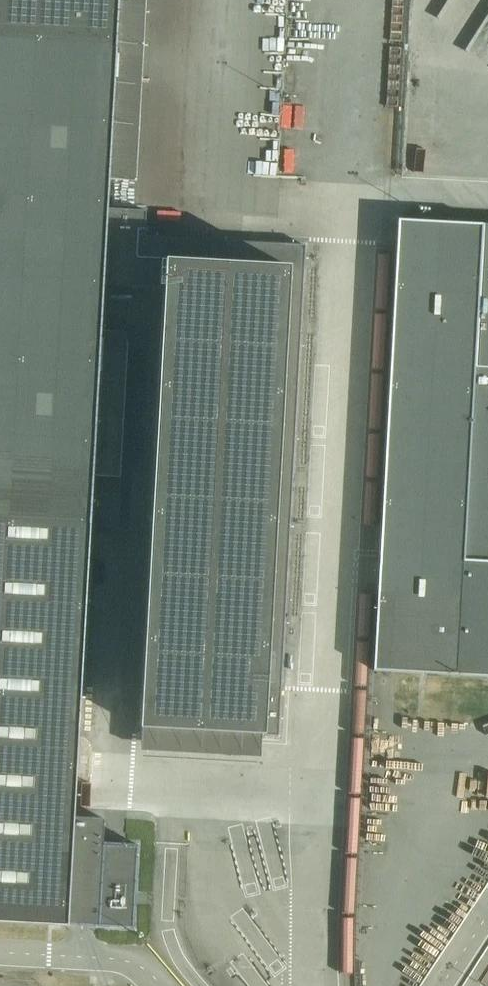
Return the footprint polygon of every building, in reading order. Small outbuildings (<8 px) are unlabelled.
[(68,926),(68,925),(83,925),(133,928),(138,845),(103,843),(104,819),(74,817),(90,527),(118,529),(121,478),(102,477),(93,477),(104,285),(163,288),(166,237),(145,236),(146,211),(108,208),(119,0),(0,0),(0,922),(68,926)] [(191,9),(191,58),(212,57),(212,19),(210,19),(210,8),(191,9)] [(487,677),(487,225),(398,220),(373,671),(487,677)] [(139,728),(278,736),(305,245),(166,237),(163,288),(139,728)]
